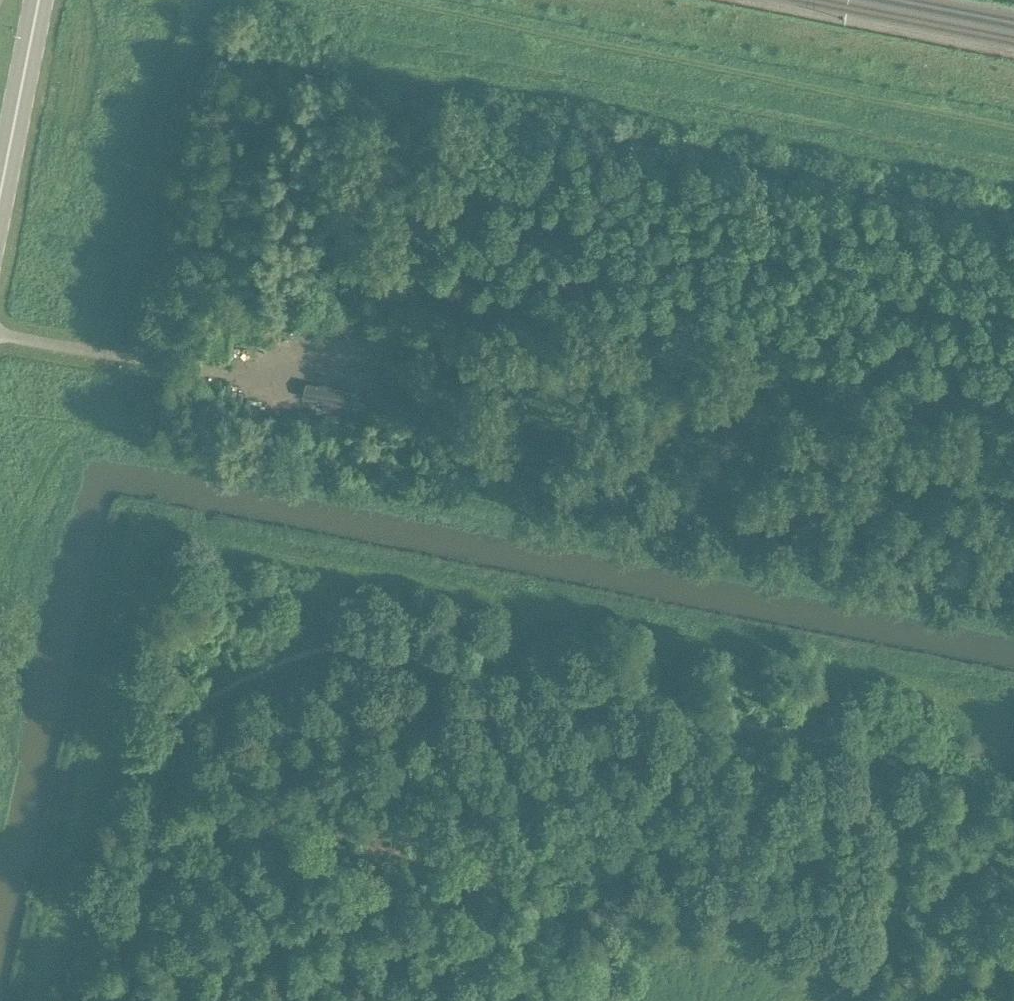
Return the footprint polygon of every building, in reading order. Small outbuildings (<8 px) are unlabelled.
[(370,344),(330,337),(328,350),(368,356),(370,344)] [(361,395),(311,385),(308,401),(358,410),(361,395)]
